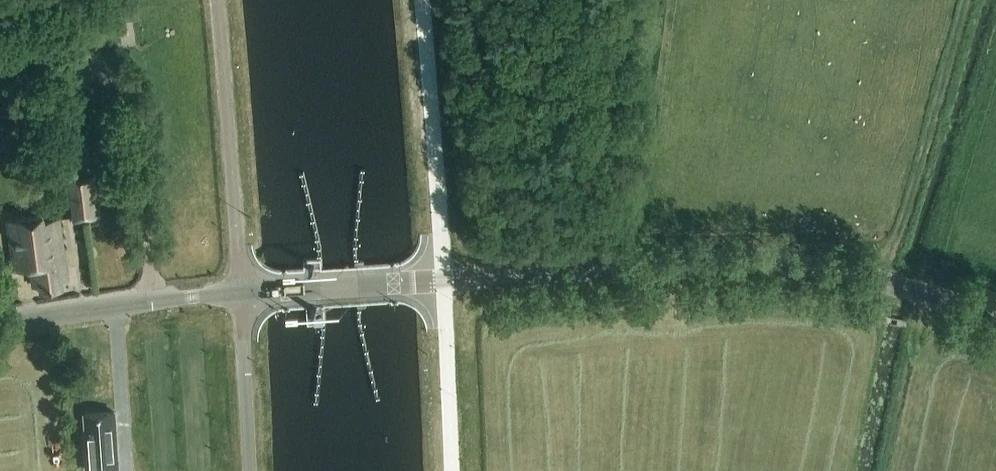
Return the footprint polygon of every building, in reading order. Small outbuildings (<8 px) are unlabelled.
[(71,200),(74,223),(99,220),(97,197),(71,200)] [(70,281),(76,280),(67,215),(43,219),(42,213),(7,218),(15,271),(33,268),(35,286),(42,285),(43,291),(71,287),(70,281)] [(118,466),(113,408),(84,411),(86,432),(83,432),(86,468),(118,466)]
